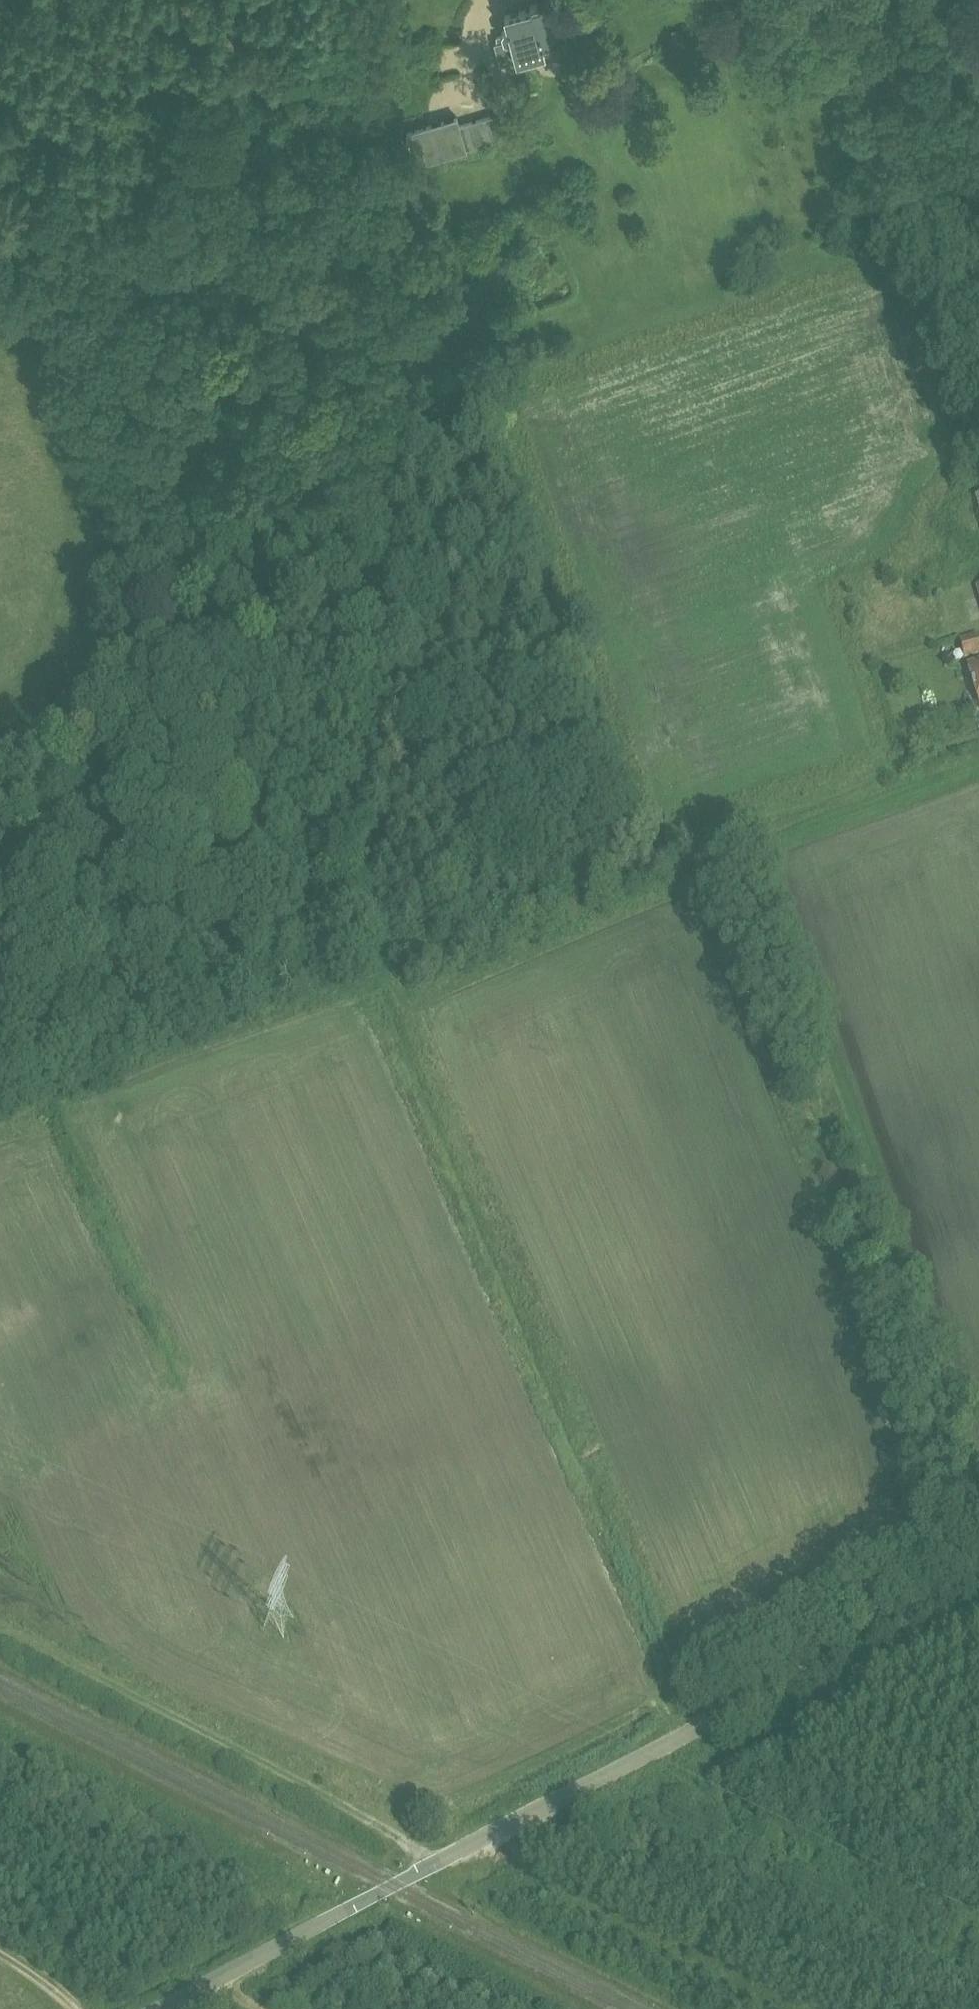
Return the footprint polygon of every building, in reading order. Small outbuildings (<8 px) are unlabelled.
[(496,43),(502,63),(564,47),(551,0),(531,5),(532,8),(506,15),(510,32),(496,36),(498,43),(496,43)] [(469,149),(459,117),(407,132),(413,152),(425,148),(428,161),(469,149)] [(978,652),(978,636),(978,635),(960,641),(964,656),(978,652)] [(978,704),(978,660),(967,663),(978,704)]
